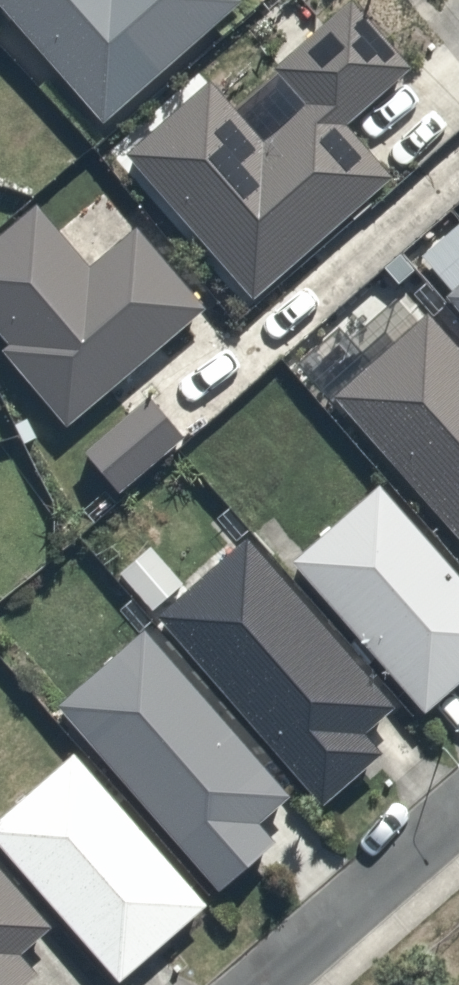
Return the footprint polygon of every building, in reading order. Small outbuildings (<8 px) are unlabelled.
[(97,129),(240,0),(0,0),(0,21),(97,129)] [(266,147),(209,82),(122,158),(247,300),(390,175),(344,121),(407,66),(350,1),(268,73),(304,114),(266,147)] [(0,237),(0,339),(13,354),(3,363),(63,432),(207,307),(137,227),(91,267),(37,205),(0,237)] [(446,301),(458,314),(458,289),(446,301)] [(458,547),(458,350),(430,317),(332,402),(458,547)] [(121,491),(186,436),(151,395),(86,449),(121,491)] [(376,480),(288,558),(423,710),(458,678),(458,574),(376,480)] [(361,732),(394,703),(253,544),(167,620),(323,795),(376,748),(361,732)] [(254,823),(287,794),(146,635),(60,711),(216,886),(269,839),(254,823)] [(71,753),(0,816),(0,851),(118,984),(206,906),(71,753)] [(46,925),(0,873),(0,984),(11,984),(28,970),(13,954),(46,925)]
